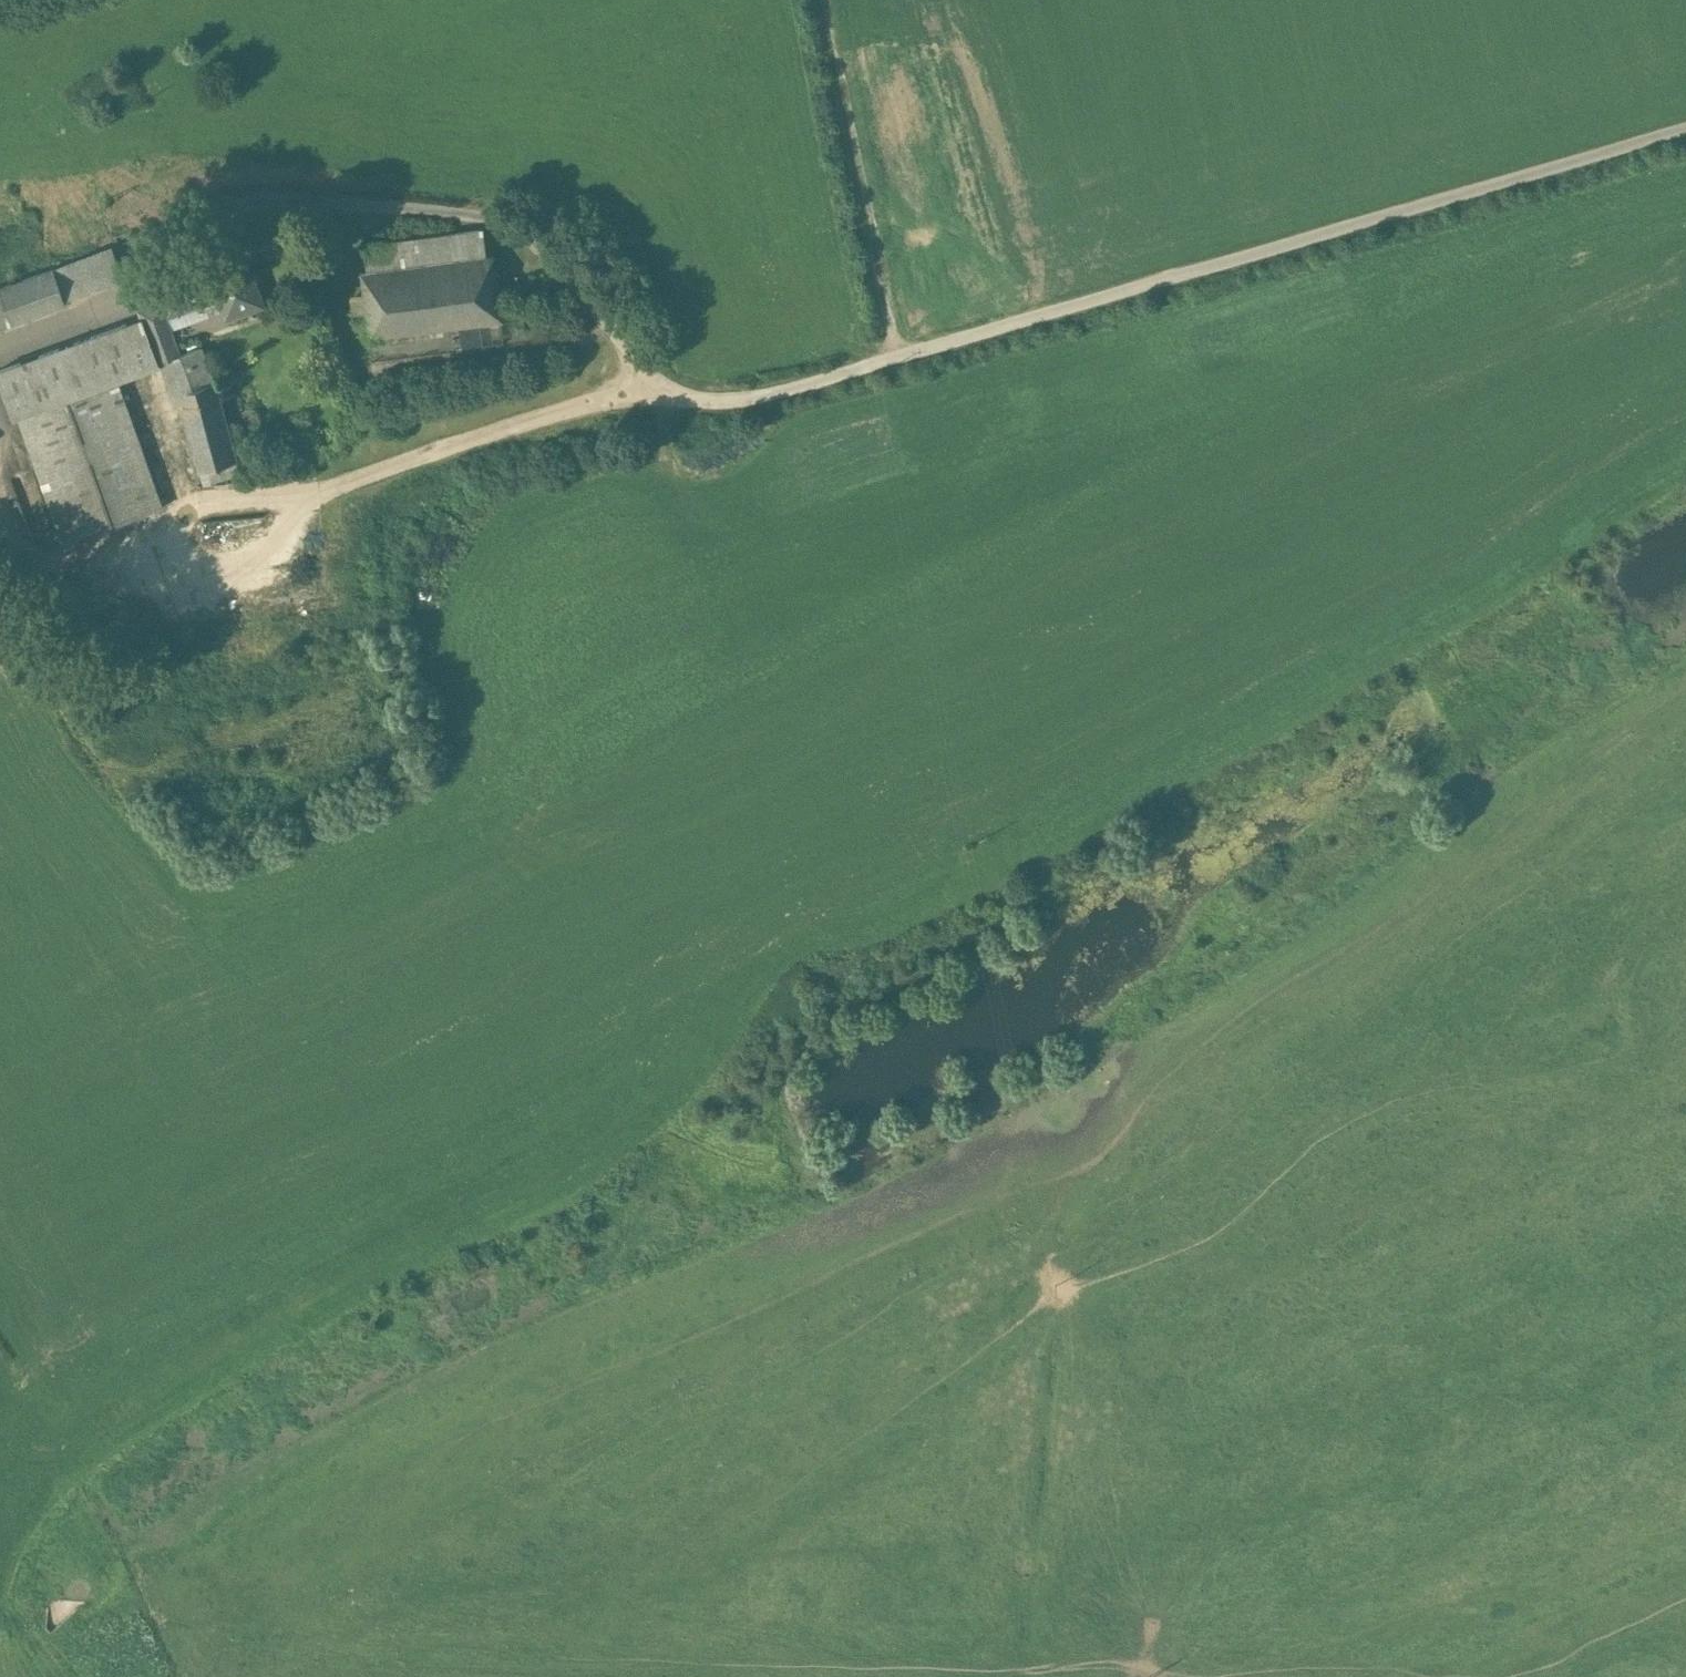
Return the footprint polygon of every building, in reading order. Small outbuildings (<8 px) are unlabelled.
[(484,229),(364,244),(368,271),(487,255),(484,229)] [(117,243),(61,261),(72,294),(128,275),(117,243)] [(368,271),(361,272),(370,337),(505,319),(495,254),(487,255),(368,271)] [(161,298),(163,302),(173,331),(225,313),(229,324),(267,311),(251,266),(161,298)] [(55,267),(0,286),(13,320),(67,301),(55,267)] [(0,286),(0,325),(13,320),(0,286)] [(59,545),(166,506),(121,384),(161,369),(172,398),(184,394),(216,383),(202,349),(182,356),(173,331),(163,302),(140,311),(142,320),(0,372),(0,384),(59,545)] [(237,459),(216,383),(184,394),(187,404),(183,405),(201,469),(237,459)]
